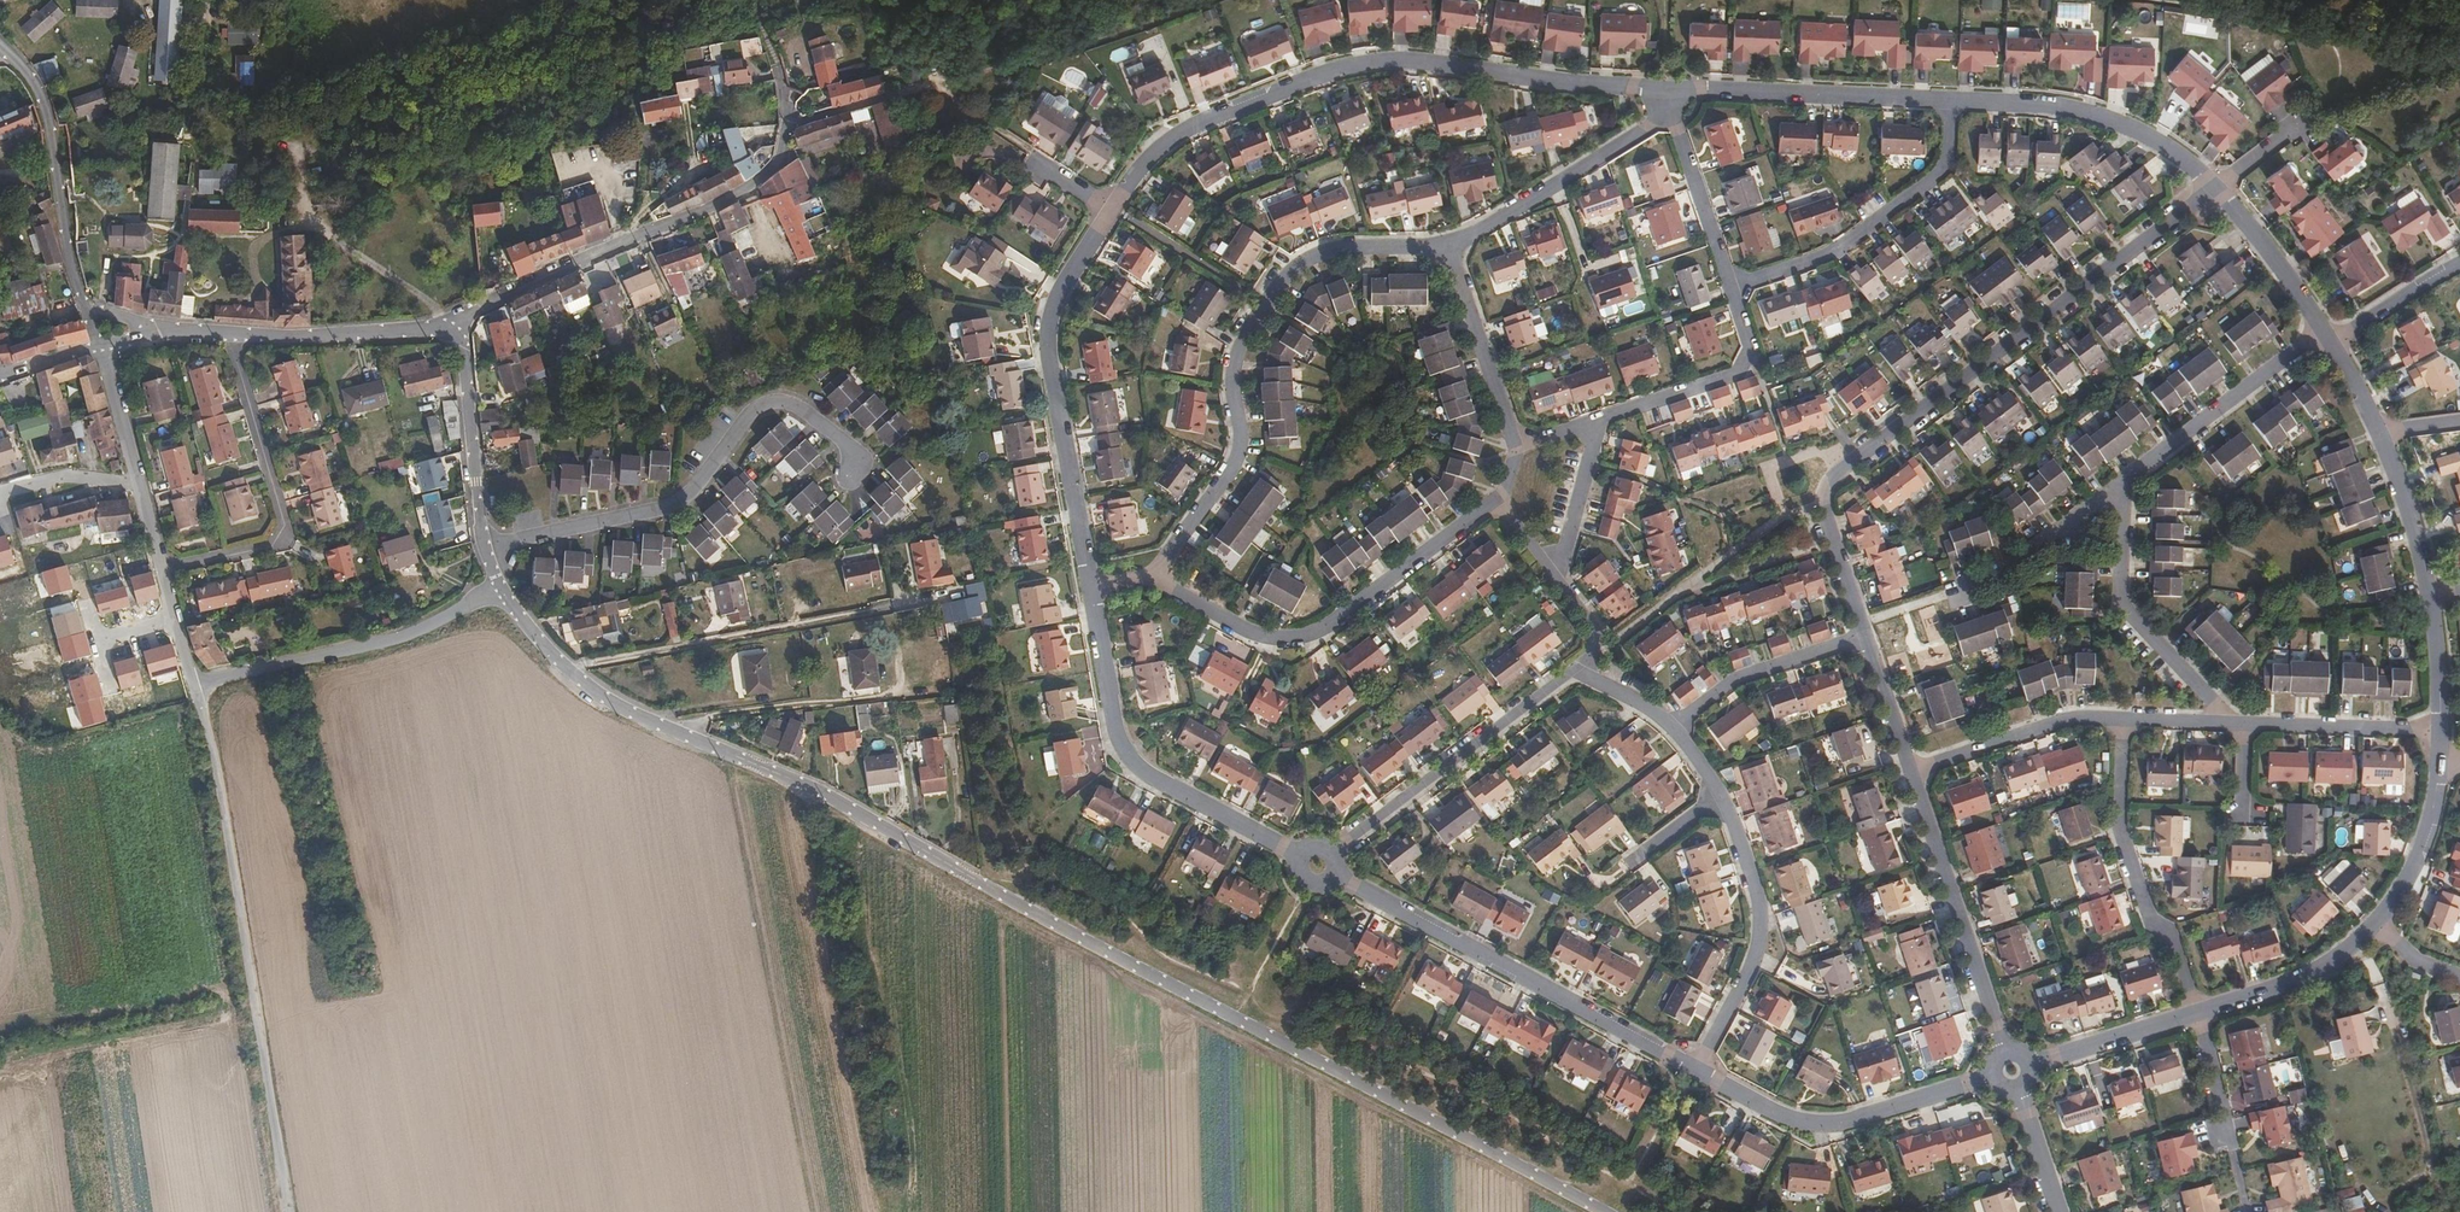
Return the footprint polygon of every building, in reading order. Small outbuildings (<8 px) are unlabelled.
[(152,85),(172,86),(178,0),(157,0),(152,85)] [(235,9),(245,0),(226,0),(235,9)] [(1384,0),(1347,0),(1350,33),(1366,31),(1366,24),(1365,24),(1365,20),(1370,19),(1385,18),(1384,0)] [(1431,0),(1394,0),(1394,29),(1410,29),(1410,22),(1417,22),(1431,22),(1431,0)] [(1478,3),(1465,1),(1465,0),(1442,0),(1437,31),(1453,33),(1454,26),(1455,22),(1459,23),(1474,25),(1478,3)] [(1541,6),(1500,0),(1496,0),(1490,39),(1507,42),(1508,33),(1517,34),(1525,36),(1536,37),(1541,6)] [(1341,29),(1334,1),(1298,11),(1306,44),(1322,40),(1321,33),(1327,32),(1341,29)] [(113,5),(73,3),(72,21),(113,23),(113,5)] [(47,8),(17,35),(29,49),(59,22),(47,8)] [(1581,45),(1585,17),(1548,12),(1543,47),(1559,49),(1560,42),(1567,43),(1581,45)] [(1645,47),(1646,15),(1601,13),(1599,53),(1616,54),(1617,45),(1625,46),(1633,46),(1645,47)] [(1778,53),(1780,21),(1734,19),(1733,59),(1750,59),(1750,51),(1759,52),(1766,52),(1778,53)] [(1898,42),(1899,21),(1854,19),(1852,54),(1874,54),(1874,49),(1888,49),(1887,66),(1904,66),(1905,49),(1898,49),(1898,42)] [(1724,58),(1726,24),(1714,24),(1714,22),(1703,22),(1703,23),(1689,23),(1689,45),(1704,46),(1709,46),(1709,50),(1708,57),(1724,58)] [(1845,56),(1846,24),(1801,22),(1799,62),(1816,63),(1817,54),(1826,55),(1834,55),(1845,56)] [(252,28),(224,28),(225,49),(252,49),(252,28)] [(801,38),(799,32),(790,35),(791,41),(801,38)] [(1273,32),(1242,45),(1251,67),(1282,55),(1273,32)] [(1329,39),(1327,32),(1321,33),(1322,40),(1329,39)] [(1951,57),(1952,34),(1939,34),(1939,32),(1928,32),(1928,33),(1915,33),(1914,67),(1930,68),(1930,61),(1931,56),(1936,56),(1951,57)] [(2095,56),(2096,35),(2050,33),(2049,67),(2070,68),(2070,62),(2084,63),(2084,79),(2100,80),(2101,63),(2094,62),(2095,56)] [(1996,64),(1997,35),(1960,34),(1958,69),(1975,69),(1975,63),(1982,63),(1996,64)] [(2041,61),(2042,38),(2029,38),(2029,36),(2018,36),(2018,37),(2005,37),(2004,71),(2020,71),(2021,64),(2021,60),(2025,60),(2041,61)] [(740,42),(743,58),(762,53),(758,38),(740,42)] [(838,83),(828,47),(826,47),(824,38),(806,43),(816,81),(818,88),(838,83)] [(1566,50),(1567,43),(1560,42),(1559,49),(1566,50)] [(2153,80),(2154,48),(2109,46),(2107,86),(2125,87),(2125,79),(2133,79),(2141,79),(2153,80)] [(1193,58),(1181,63),(1190,87),(1202,83),(1203,87),(1235,74),(1226,50),(1194,63),(1193,58)] [(2214,78),(2218,74),(2191,51),(2187,55),(2214,78)] [(115,52),(104,90),(121,96),(133,57),(115,52)] [(2215,78),(2186,54),(2168,76),(2179,85),(2185,89),(2180,94),(2193,105),(2215,78)] [(1144,68),(1161,62),(1160,58),(1143,64),(1144,68)] [(1169,84),(1161,62),(1144,68),(1143,64),(1142,60),(1125,66),(1139,102),(1154,96),(1152,91),(1169,84)] [(2281,90),(2293,82),(2276,60),(2246,82),(2267,110),(2280,100),(2276,94),(2281,90)] [(249,62),(233,62),(233,90),(249,90),(249,62)] [(742,78),(740,63),(717,67),(717,68),(704,71),(704,70),(689,73),(691,82),(695,81),(718,76),(721,88),(747,84),(746,78),(742,78)] [(55,84),(52,70),(34,75),(41,87),(55,84)] [(831,107),(884,92),(880,76),(839,87),(838,83),(818,88),(819,93),(827,91),(831,107)] [(698,97),(695,81),(691,82),(673,85),(675,101),(698,97)] [(818,88),(816,81),(803,86),(806,91),(818,88)] [(675,101),(673,85),(659,88),(660,101),(659,101),(664,122),(679,120),(675,101)] [(2185,89),(2179,85),(2175,90),(2180,94),(2185,89)] [(806,91),(803,86),(796,92),(800,96),(806,91)] [(1094,107),(1105,92),(1097,86),(1087,102),(1094,107)] [(2280,100),(2286,96),(2281,90),(2276,94),(2280,100)] [(2223,151),(2249,120),(2214,91),(2194,115),(2203,123),(2208,128),(2215,133),(2210,140),(2223,151)] [(1423,95),(1386,103),(1392,129),(1429,121),(1423,95)] [(98,96),(69,106),(74,123),(104,112),(98,96)] [(1370,123),(1360,98),(1356,96),(1351,98),(1350,101),(1340,105),(1331,109),(1340,135),(1370,123)] [(908,156),(890,99),(869,105),(889,162),(908,156)] [(1070,118),(1040,99),(1026,121),(1045,134),(1044,135),(1055,142),(1070,118)] [(1485,124),(1479,100),(1477,99),(1466,101),(1466,104),(1458,105),(1446,108),(1445,102),(1433,104),(1440,134),(1485,124)] [(664,122),(659,101),(638,105),(641,125),(664,122)] [(31,126),(24,107),(0,118),(0,140),(31,126)] [(1624,120),(1633,115),(1629,108),(1620,114),(1624,120)] [(1538,119),(1536,110),(1526,113),(1527,116),(1504,121),(1510,148),(1544,141),(1538,119)] [(796,148),(854,129),(848,111),(810,123),(794,130),(792,136),(796,148)] [(1578,136),(1572,111),(1538,119),(1544,141),(1545,147),(1555,145),(1554,142),(1578,136)] [(1308,115),(1282,125),(1292,148),(1317,139),(1308,115)] [(1087,120),(1069,148),(1076,153),(1076,154),(1099,169),(1113,148),(1091,133),(1095,126),(1087,120)] [(1743,159),(1730,120),(1707,127),(1717,157),(1718,156),(1722,166),(1743,159)] [(1806,125),(1780,124),(1779,153),(1814,155),(1816,123),(1806,122),(1806,125)] [(1857,150),(1858,125),(1842,125),(1842,126),(1834,125),(1834,122),(1823,122),(1822,145),(1833,145),(1833,149),(1857,150)] [(1920,155),(1921,131),(1912,130),(1907,130),(1907,127),(1881,126),(1880,153),(1920,155)] [(1271,152),(1262,128),(1251,132),(1252,135),(1246,137),(1236,141),(1238,146),(1227,150),(1234,167),(1271,152)] [(731,143),(729,130),(719,131),(724,145),(731,143)] [(762,168),(770,158),(772,144),(759,148),(744,158),(732,130),(729,130),(731,143),(724,145),(733,165),(743,181),(756,173),(762,168)] [(1998,166),(2000,130),(1992,130),(1991,136),(1987,136),(1979,135),(1978,163),(1990,164),(1990,165),(1998,166)] [(2027,166),(2028,137),(2021,137),(2016,137),(2016,131),(2008,131),(2006,166),(2015,167),(2016,165),(2027,166)] [(2058,172),(2059,135),(2050,135),(2050,138),(2050,143),(2046,143),(2036,142),(2035,171),(2058,172)] [(2352,165),(2362,157),(2348,139),(2336,148),(2332,151),(2330,148),(2325,142),(2312,151),(2333,179),(2343,171),(2344,172),(2352,166),(2352,165)] [(2091,168),(2108,155),(2103,149),(2098,152),(2096,149),(2091,142),(2068,160),(2075,169),(2074,170),(2079,177),(2091,168)] [(172,164),(173,144),(147,143),(146,163),(172,164)] [(635,161),(635,148),(610,151),(611,164),(635,161)] [(1227,172),(1213,148),(1201,156),(1203,159),(1191,166),(1204,186),(1227,172)] [(2103,186),(2131,164),(2126,157),(2121,161),(2119,158),(2114,151),(2108,155),(2091,168),(2098,177),(2098,179),(2103,186)] [(1191,166),(1203,159),(1201,156),(1189,164),(1191,166)] [(800,168),(795,158),(776,170),(754,190),(757,200),(769,214),(773,212),(795,203),(814,196),(811,190),(800,168)] [(1671,185),(1662,159),(1640,166),(1649,193),(1652,192),(1655,199),(1675,193),(1672,185),(1671,185)] [(1497,185),(1491,160),(1448,170),(1454,194),(1466,191),(1468,197),(1481,194),(1480,189),(1497,185)] [(171,190),(172,164),(146,163),(144,221),(169,222),(170,204),(171,190)] [(819,187),(808,164),(800,168),(811,190),(819,187)] [(2307,193),(2300,185),(2300,183),(2294,174),(2293,175),(2285,164),(2267,178),(2276,190),(2279,194),(2276,196),(2270,201),(2279,214),(2307,193)] [(701,201),(743,181),(733,165),(704,181),(702,178),(689,185),(691,188),(695,186),(700,197),(701,201)] [(2148,187),(2145,183),(2149,181),(2152,178),(2142,165),(2114,187),(2123,200),(2126,198),(2133,207),(2153,192),(2148,187)] [(198,166),(197,195),(212,195),(213,189),(235,189),(236,167),(198,166)] [(996,212),(1010,190),(1009,189),(1011,186),(1003,180),(1000,184),(996,181),(981,172),(967,193),(996,212)] [(1753,175),(1726,184),(1732,202),(1728,203),(1731,212),(1762,202),(1753,175)] [(1404,188),(1402,179),(1393,181),(1395,187),(1365,194),(1371,217),(1399,210),(1399,208),(1409,206),(1404,188)] [(1442,204),(1437,180),(1404,188),(1409,206),(1410,214),(1421,212),(1420,208),(1430,206),(1442,204)] [(604,218),(596,192),(577,198),(573,183),(560,187),(565,206),(558,208),(560,216),(567,215),(568,220),(579,217),(582,225),(604,218)] [(1624,208),(1616,184),(1597,190),(1597,193),(1580,198),(1587,219),(1602,214),(1602,215),(1624,208)] [(2457,186),(2458,187),(2447,194),(2459,213),(2459,212),(2459,184),(2457,186)] [(1352,208),(1343,185),(1313,197),(1314,201),(1305,204),(1312,221),(1321,217),(1322,220),(1352,208)] [(696,199),(700,197),(695,186),(691,188),(663,201),(669,214),(697,203),(696,199)] [(1174,188),(1154,218),(1176,232),(1196,202),(1174,188)] [(181,198),(181,190),(171,190),(170,204),(180,204),(181,198)] [(2401,209),(2418,198),(2413,190),(2398,200),(2397,203),(2401,209)] [(1066,220),(1052,211),(1046,207),(1048,204),(1041,200),(1038,205),(1024,196),(1023,196),(1017,192),(1007,209),(1013,213),(1012,214),(1028,224),(1029,223),(1054,239),(1066,220)] [(1305,204),(1301,192),(1267,206),(1278,233),(1302,225),(1303,227),(1313,223),(1312,221),(1305,204)] [(2014,216),(1996,193),(1988,199),(1986,202),(1983,199),(1984,198),(1981,195),(1973,200),(1995,230),(2014,216)] [(49,207),(47,194),(28,197),(35,209),(39,209),(49,207)] [(1977,218),(1960,195),(1954,200),(1950,202),(1947,198),(1940,203),(1961,232),(1968,226),(1968,225),(1977,218)] [(2343,232),(2316,196),(2291,215),(2298,224),(2303,231),(2308,237),(2301,242),(2311,256),(2343,232)] [(1838,212),(1833,197),(1806,205),(1814,228),(1840,220),(1840,219),(1838,212)] [(2107,227),(2084,197),(2065,211),(2083,233),(2090,227),(2093,225),(2096,228),(2099,233),(2107,227)] [(2449,232),(2440,217),(2434,220),(2431,215),(2420,197),(2418,198),(2401,209),(2381,221),(2400,250),(2418,239),(2414,234),(2426,226),(2435,241),(2449,232)] [(1677,200),(1646,210),(1658,244),(1686,235),(1678,210),(1681,209),(1677,200)] [(748,226),(736,202),(735,202),(718,212),(726,230),(728,235),(748,226)] [(498,223),(496,203),(470,205),(472,226),(498,223)] [(803,220),(795,203),(773,212),(796,260),(812,256),(798,222),(803,220)] [(1961,232),(1940,203),(1933,208),(1936,213),(1933,215),(1927,220),(1929,223),(1938,235),(1944,243),(1953,236),(1954,237),(1961,232)] [(236,212),(186,209),(185,232),(235,234),(236,212)] [(58,261),(40,212),(27,216),(31,227),(30,227),(32,233),(39,252),(44,263),(58,261)] [(2440,217),(2437,212),(2431,215),(2434,220),(2440,217)] [(1,215),(0,215),(0,269),(11,267),(1,215)] [(566,251),(609,234),(604,218),(582,225),(579,217),(568,220),(567,215),(560,216),(561,222),(560,222),(563,231),(557,234),(566,251)] [(2077,238),(2059,215),(2041,229),(2064,259),(2072,254),(2068,250),(2066,246),(2068,244),(2077,238)] [(1763,219),(1740,226),(1750,255),(1772,248),(1763,219)] [(1254,257),(1261,246),(1258,244),(1263,236),(1243,223),(1221,257),(1244,273),(1251,262),(1249,260),(1252,256),(1254,257)] [(1938,235),(1929,223),(1925,227),(1933,238),(1938,235)] [(1532,235),(1524,238),(1530,255),(1538,253),(1540,257),(1563,249),(1555,225),(1531,233),(1532,235)] [(137,248),(138,227),(106,226),(106,248),(119,249),(133,250),(133,248),(137,248)] [(149,245),(149,233),(144,227),(138,227),(137,248),(133,248),(133,250),(144,251),(149,245)] [(728,235),(726,230),(719,232),(720,235),(717,236),(725,255),(721,256),(733,289),(727,292),(731,300),(753,291),(747,279),(728,235)] [(1933,254),(1916,231),(1908,237),(1905,240),(1902,236),(1900,233),(1892,238),(1914,267),(1933,254)] [(39,252),(32,233),(25,236),(32,255),(39,252)] [(566,251),(557,234),(544,238),(551,257),(566,251)] [(302,263),(301,235),(279,236),(283,309),(273,309),(273,300),(262,288),(261,288),(253,301),(253,309),(213,304),(211,320),(290,327),(307,326),(305,298),(302,263)] [(2385,274),(2360,236),(2333,253),(2340,264),(2345,270),(2349,277),(2342,281),(2351,296),(2385,274)] [(551,257),(544,238),(523,247),(521,244),(504,251),(515,276),(533,268),(531,264),(551,257)] [(1141,280),(1158,255),(1138,241),(1137,243),(1133,240),(1128,249),(1132,252),(1129,256),(1121,267),(1141,280)] [(1001,268),(1008,256),(984,241),(976,254),(968,249),(960,260),(958,263),(965,267),(987,280),(991,274),(1000,280),(1006,271),(1001,268)] [(1908,272),(1887,243),(1880,248),(1883,253),(1880,256),(1874,260),(1891,283),(1900,276),(1901,277),(1908,272)] [(2220,260),(2210,247),(2208,249),(2204,253),(2201,250),(2202,249),(2196,243),(2177,257),(2184,267),(2182,268),(2192,281),(2220,260)] [(182,263),(183,247),(174,246),(172,262),(162,261),(162,272),(168,273),(167,295),(140,293),(140,276),(137,274),(137,264),(132,264),(129,308),(153,315),(177,317),(179,295),(181,274),(182,263)] [(2058,264),(2046,247),(2039,253),(2034,246),(2017,258),(2033,279),(2042,272),(2049,267),(2051,269),(2058,264)] [(694,277),(682,249),(655,256),(664,274),(685,268),(690,278),(694,277)] [(1526,268),(1520,251),(1489,261),(1496,283),(1519,276),(1517,271),(1526,268)] [(2023,279),(2006,256),(1987,270),(2010,300),(2018,294),(2015,290),(2012,287),(2014,285),(2023,279)] [(2245,279),(2239,271),(2236,269),(2240,266),(2243,264),(2238,256),(2208,278),(2222,296),(2245,279)] [(965,267),(958,263),(960,260),(956,257),(950,266),(961,273),(965,267)] [(2308,261),(2302,266),(2309,275),(2315,271),(2308,261)] [(192,275),(193,264),(182,263),(181,274),(192,275)] [(1678,271),(1690,307),(1711,300),(1699,263),(1678,271)] [(129,308),(132,264),(119,264),(118,274),(114,274),(112,305),(129,308)] [(35,265),(23,268),(25,280),(0,286),(0,316),(1,320),(46,311),(35,265)] [(1885,287),(1868,265),(1861,269),(1858,272),(1854,267),(1847,273),(1869,301),(1876,296),(1875,294),(1885,287)] [(1597,274),(1588,277),(1598,308),(1636,295),(1627,266),(1598,276),(1597,274)] [(660,294),(648,270),(621,282),(632,306),(660,294)] [(2010,300),(1987,270),(1969,283),(1986,306),(1994,300),(1997,298),(2000,302),(2003,306),(2010,300)] [(2181,299),(2159,271),(2152,276),(2155,281),(2153,283),(2146,288),(2163,311),(2173,303),(2174,304),(2181,299)] [(579,280),(576,272),(552,283),(559,299),(566,314),(590,304),(579,280)] [(1389,304),(1389,278),(1380,278),(1371,278),(1371,273),(1363,273),(1363,297),(1371,297),(1371,304),(1389,304)] [(996,286),(1000,280),(991,274),(987,280),(996,286)] [(1407,304),(1407,274),(1395,274),(1389,274),(1389,278),(1389,304),(1407,304)] [(1426,304),(1426,274),(1420,274),(1407,274),(1407,304),(1426,304)] [(1128,298),(1135,287),(1117,275),(1109,286),(1107,285),(1092,308),(1114,322),(1129,300),(1128,298)] [(758,289),(753,277),(747,279),(753,291),(758,289)] [(1354,307),(1343,279),(1333,282),(1326,284),(1325,280),(1309,286),(1325,306),(1333,303),(1337,313),(1354,307)] [(1211,324),(1230,296),(1206,280),(1183,317),(1203,330),(1208,322),(1211,324)] [(1851,308),(1843,281),(1813,291),(1812,287),(1801,291),(1808,313),(1810,320),(1822,316),(1822,317),(1851,308)] [(559,299),(552,283),(534,291),(541,307),(559,299)] [(625,323),(618,305),(625,302),(616,285),(599,293),(603,304),(605,308),(594,313),(603,333),(625,323)] [(1321,312),(1325,306),(1309,286),(1301,300),(1305,303),(1301,308),(1295,317),(1298,319),(1308,325),(1318,331),(1327,316),(1321,312)] [(541,307),(534,291),(506,304),(514,335),(527,332),(523,315),(541,307)] [(1808,313),(1801,291),(1792,294),(1791,292),(1761,302),(1769,325),(1808,313)] [(189,318),(190,296),(179,295),(177,317),(189,318)] [(2159,317),(2142,295),(2134,301),(2131,303),(2129,299),(2126,296),(2119,301),(2141,331),(2159,317)] [(1978,321),(1962,299),(1945,312),(1950,319),(1944,324),(1956,341),(1970,331),(1968,328),(1978,321)] [(594,313),(605,308),(603,304),(592,308),(594,313)] [(2134,334),(2113,306),(2100,316),(2103,319),(2106,323),(2103,325),(2096,330),(2110,349),(2120,342),(2121,344),(2134,334)] [(677,327),(669,308),(655,314),(647,318),(655,337),(677,327)] [(1538,341),(1527,309),(1504,317),(1510,334),(1509,334),(1514,349),(1538,341)] [(2280,332),(2265,313),(2259,317),(2254,311),(2240,322),(2256,344),(2265,337),(2270,333),(2273,337),(2280,332)] [(1713,316),(1686,325),(1698,359),(1722,351),(1714,326),(1717,325),(1713,316)] [(87,338),(81,317),(50,325),(51,331),(55,347),(87,338)] [(515,352),(506,318),(486,323),(495,357),(500,356),(515,352)] [(991,341),(990,331),(993,330),(991,319),(985,318),(962,321),(964,335),(961,336),(965,360),(994,355),(991,341)] [(2430,339),(2431,338),(2426,328),(2425,329),(2419,318),(2399,328),(2407,342),(2409,346),(2405,348),(2398,351),(2406,365),(2436,349),(2430,339)] [(1453,348),(1449,336),(1447,331),(1452,330),(1449,321),(1426,329),(1429,336),(1418,340),(1424,357),(1453,348)] [(2248,350),(2256,344),(2240,322),(2226,333),(2230,339),(2224,344),(2238,363),(2245,358),(2242,354),(2248,350)] [(1293,327),(1290,325),(1284,334),(1281,340),(1276,337),(1268,351),(1292,358),(1296,351),(1303,355),(1312,340),(1302,334),(1293,327)] [(1951,345),(1938,329),(1931,334),(1926,327),(1909,340),(1925,361),(1935,353),(1941,348),(1943,351),(1951,345)] [(55,347),(51,331),(12,345),(10,339),(7,340),(12,361),(55,347)] [(5,333),(0,334),(0,360),(12,361),(7,340),(5,333)] [(2107,357),(2089,334),(2082,340),(2079,343),(2076,339),(2074,336),(2066,341),(2088,370),(2107,357)] [(1198,339),(1180,336),(1178,344),(1176,344),(1172,370),(1195,375),(1199,348),(1197,347),(1198,339)] [(1915,360),(1898,338),(1880,352),(1902,381),(1910,376),(1907,372),(1904,369),(1907,366),(1915,360)] [(1107,340),(1082,344),(1087,374),(1112,370),(1107,340)] [(1659,370),(1651,343),(1615,354),(1626,384),(1636,381),(1635,378),(1659,370)] [(2083,375),(2060,346),(2053,351),(2056,354),(2059,358),(2056,360),(2047,366),(2064,389),(2083,375)] [(1458,365),(1456,358),(1453,348),(1424,357),(1429,374),(1440,371),(1443,378),(1466,371),(1463,363),(1458,365)] [(2226,372),(2208,348),(2193,359),(2211,383),(2222,375),(2226,372)] [(1292,367),(1292,358),(1268,351),(1269,367),(1264,367),(1265,382),(1292,381),(1291,367),(1292,367)] [(522,376),(515,352),(500,356),(502,364),(497,365),(501,381),(522,376)] [(91,353),(51,366),(35,371),(43,403),(59,398),(55,379),(79,373),(80,379),(79,379),(89,412),(106,408),(91,353)] [(538,353),(520,359),(524,374),(543,368),(538,353)] [(2457,388),(2450,377),(2452,376),(2446,366),(2445,367),(2439,356),(2409,372),(2417,386),(2424,383),(2427,381),(2429,385),(2436,399),(2457,388)] [(396,363),(403,393),(447,384),(445,371),(437,372),(436,366),(425,368),(423,357),(396,363)] [(2211,383),(2193,359),(2172,375),(2186,394),(2193,389),(2197,394),(2211,383)] [(1024,392),(1020,370),(1016,370),(1014,360),(989,365),(991,375),(994,375),(998,396),(1000,396),(1003,409),(1023,406),(1021,392),(1024,392)] [(221,400),(210,361),(186,368),(201,418),(222,411),(219,400),(221,400)] [(304,392),(294,361),(273,366),(274,368),(271,369),(275,382),(278,381),(283,398),(304,392)] [(35,371),(51,366),(49,362),(34,367),(35,371)] [(1615,388),(1606,363),(1566,376),(1574,400),(1575,402),(1615,388)] [(1889,387),(1874,366),(1856,380),(1873,403),(1881,398),(1879,395),(1882,393),(1889,387)] [(1304,378),(1304,368),(1293,369),(1293,378),(1304,378)] [(832,370),(819,382),(825,389),(824,391),(837,406),(845,399),(851,406),(848,409),(862,424),(869,418),(875,424),(872,426),(885,441),(907,422),(894,407),(889,411),(869,390),(864,394),(844,372),(838,377),(832,370)] [(1465,386),(1464,381),(1468,379),(1466,371),(1443,378),(1446,386),(1438,389),(1443,403),(1468,394),(1465,386)] [(2058,394),(2041,371),(2033,377),(2030,379),(2028,376),(2025,373),(2018,378),(2040,407),(2058,394)] [(175,415),(164,375),(141,381),(149,412),(151,411),(154,421),(175,415)] [(1566,376),(1565,375),(1528,387),(1537,412),(1574,400),(1566,376)] [(2183,402),(2180,398),(2186,394),(2172,375),(2165,380),(2166,381),(2152,392),(2168,413),(2183,402)] [(2214,386),(2224,378),(2222,375),(2211,383),(2214,386)] [(524,386),(522,376),(501,381),(504,391),(515,388),(524,386)] [(1762,393),(1756,376),(1747,379),(1752,396),(1762,393)] [(388,401),(382,377),(343,387),(349,411),(388,401)] [(89,412),(79,379),(73,381),(82,414),(86,413),(89,412)] [(1752,396),(1747,379),(1737,382),(1743,399),(1752,396)] [(1873,403),(1856,380),(1838,393),(1853,414),(1861,408),(1864,406),(1866,409),(1873,403)] [(1293,399),(1292,381),(1265,382),(1261,382),(1263,401),(1264,401),(1293,399)] [(2324,404),(2307,382),(2299,389),(2294,393),(2291,389),(2284,394),(2299,413),(2305,409),(2309,414),(2324,404)] [(1733,403),(1728,385),(1718,388),(1724,405),(1733,403)] [(526,392),(524,386),(515,388),(517,394),(526,392)] [(1205,413),(1207,403),(1206,402),(1208,392),(1185,388),(1178,428),(1201,432),(1205,413)] [(1724,405),(1718,388),(1710,391),(1715,408),(1724,405)] [(1120,421),(1114,390),(1089,395),(1094,426),(1097,425),(1098,435),(1118,431),(1116,422),(1120,421)] [(315,427),(304,392),(283,398),(286,408),(284,409),(291,434),(315,427)] [(2027,415),(2009,392),(2003,397),(2000,399),(1996,394),(1989,400),(2011,428),(2018,423),(2017,421),(2027,415)] [(1473,411),(1471,404),(1468,394),(1443,403),(1449,419),(1456,417),(1458,425),(1483,425),(1483,423),(1478,410),(1473,411)] [(1822,414),(1832,410),(1823,394),(1816,396),(1817,399),(1808,403),(1805,402),(1800,403),(1799,406),(1797,406),(1804,429),(1818,425),(1825,422),(1822,414)] [(2292,418),(2299,413),(2284,394),(2277,399),(2280,404),(2275,407),(2269,412),(2285,433),(2296,424),(2292,418)] [(67,421),(61,398),(59,398),(43,403),(49,427),(67,421)] [(1694,416),(1688,398),(1679,401),(1685,418),(1694,416)] [(1296,418),(1295,399),(1293,399),(1264,401),(1265,420),(1269,419),(1296,418)] [(2011,428),(1989,400),(1982,405),(1986,410),(1983,412),(1976,417),(1993,439),(2003,432),(2004,433),(2011,428)] [(458,401),(444,401),(445,443),(459,442),(458,401)] [(1685,418),(1679,401),(1670,404),(1676,421),(1685,418)] [(2158,423),(2143,404),(2137,409),(2130,401),(2116,412),(2119,415),(2134,435),(2143,429),(2148,425),(2151,429),(2158,423)] [(1804,429),(1797,406),(1787,410),(1778,413),(1786,436),(1804,429)] [(117,447),(106,408),(89,412),(86,413),(92,437),(95,437),(99,450),(117,447)] [(494,425),(493,408),(477,409),(478,422),(488,421),(488,426),(494,425)] [(2269,412),(2266,408),(2256,415),(2259,419),(2269,412)] [(238,455),(228,419),(224,420),(222,411),(201,418),(215,462),(238,455)] [(2285,433),(2269,412),(2259,419),(2254,423),(2272,447),(2287,436),(2285,433)] [(433,413),(423,415),(432,450),(442,448),(433,413)] [(2134,435),(2119,415),(2104,426),(2122,451),(2137,439),(2134,435)] [(1777,439),(1769,416),(1760,418),(1750,422),(1758,445),(1777,439)] [(1989,446),(1967,417),(1959,422),(1962,425),(1965,429),(1961,431),(1954,437),(1970,460),(1989,446)] [(815,450),(802,435),(794,442),(788,435),(790,434),(776,418),(757,435),(771,450),(775,447),(781,454),(780,455),(794,470),(800,465),(806,470),(819,459),(813,452),(815,450)] [(1297,435),(1296,418),(1269,419),(1269,430),(1270,436),(1266,437),(1266,445),(1290,444),(1289,436),(1297,435)] [(1029,420),(1002,425),(1009,460),(1033,456),(1032,448),(1034,447),(1029,420)] [(488,426),(488,421),(478,422),(479,430),(488,429),(488,426)] [(1758,445),(1750,422),(1741,425),(1739,421),(1731,424),(1732,428),(1740,451),(1758,445)] [(540,439),(536,424),(529,425),(532,439),(540,439)] [(532,439),(529,425),(493,431),(495,444),(509,442),(509,439),(518,438),(522,467),(542,462),(542,457),(534,458),(532,439)] [(1479,439),(1483,425),(1458,425),(1456,433),(1457,434),(1453,447),(1464,451),(1475,454),(1478,455),(1483,441),(1479,439)] [(1711,435),(1708,426),(1700,429),(1701,432),(1691,435),(1693,441),(1699,459),(1717,453),(1711,435)] [(2122,451),(2104,426),(2089,437),(2105,458),(2107,462),(2122,451)] [(1740,451),(1732,428),(1724,431),(1711,435),(1717,453),(1719,458),(1721,457),(1724,459),(1728,457),(1730,454),(1740,451)] [(57,429),(49,430),(51,439),(45,440),(46,446),(39,447),(41,460),(64,456),(62,444),(73,441),(70,429),(58,432),(57,429)] [(1125,477),(1119,447),(1121,446),(1118,431),(1098,435),(1097,435),(1100,449),(1095,451),(1101,481),(1125,477)] [(2260,456),(2242,432),(2227,443),(2245,467),(2260,456)] [(2105,458),(2089,437),(2086,434),(2071,445),(2078,454),(2072,459),(2086,478),(2093,472),(2090,469),(2095,465),(2105,458)] [(0,440),(0,467),(18,462),(10,436),(0,440)] [(1644,474),(1649,455),(1639,452),(1642,443),(1624,438),(1621,449),(1625,450),(1623,458),(1620,468),(1644,474)] [(2356,464),(2353,454),(2350,447),(2354,446),(2351,438),(2329,446),(2332,453),(2321,457),(2328,475),(2332,473),(2356,464)] [(1699,459),(1693,441),(1680,445),(1672,448),(1680,471),(1690,468),(1693,469),(1697,468),(1699,465),(1701,465),(1699,459)] [(1962,462),(1947,442),(1941,447),(1938,449),(1935,445),(1933,442),(1920,452),(1941,481),(1955,471),(1953,468),(1962,462)] [(192,480),(182,443),(160,448),(170,486),(171,486),(192,480)] [(2245,467),(2227,443),(2218,450),(2212,454),(2210,450),(2203,456),(2217,475),(2224,470),(2230,479),(2245,467)] [(334,485),(322,447),(298,455),(307,483),(310,482),(313,492),(334,485)] [(560,471),(551,471),(550,489),(559,489),(559,491),(579,491),(580,484),(589,484),(589,486),(610,487),(610,479),(617,479),(617,481),(638,482),(639,474),(647,474),(647,476),(667,477),(668,448),(648,447),(647,455),(640,455),(640,453),(619,452),(618,460),(611,460),(611,458),(591,457),(590,467),(581,466),(581,464),(561,463),(560,471)] [(882,477),(866,491),(873,498),(867,504),(879,517),(901,498),(896,493),(918,473),(899,452),(883,466),(890,473),(884,478),(882,477)] [(404,462),(402,454),(390,457),(391,466),(404,462)] [(794,470),(780,455),(770,463),(779,474),(782,472),(786,477),(794,470)] [(2455,461),(2453,455),(2437,460),(2441,475),(2457,470),(2459,478),(2459,459),(2455,461)] [(1176,457),(1157,482),(1175,496),(1194,470),(1176,457)] [(1471,479),(1476,465),(1472,464),(1461,461),(1450,457),(1446,470),(1444,470),(1442,479),(1462,493),(1467,478),(1471,479)] [(1931,479),(1914,457),(1907,462),(1909,465),(1902,470),(1892,478),(1907,498),(1931,479)] [(440,458),(414,464),(422,493),(448,487),(440,458)] [(2071,483),(2053,459),(2038,470),(2041,473),(2057,494),(2066,487),(2071,483)] [(2367,480),(2360,462),(2356,464),(2332,473),(2338,491),(2367,480)] [(1044,502),(1037,463),(1013,467),(1020,506),(1044,502)] [(700,521),(685,534),(704,555),(719,542),(714,536),(720,530),(722,531),(737,518),(732,511),(738,506),(740,508),(756,494),(748,486),(755,480),(743,468),(737,473),(735,472),(720,486),(725,492),(718,498),(717,497),(702,510),(707,516),(701,522),(700,521)] [(1262,526),(1284,496),(1276,489),(1281,483),(1261,469),(1256,476),(1260,479),(1256,484),(1238,508),(1262,526)] [(2050,499),(2057,494),(2041,473),(2028,482),(2033,488),(2027,493),(2041,512),(2048,507),(2045,503),(2050,499)] [(256,513),(247,483),(244,484),(241,475),(224,481),(226,489),(223,490),(232,520),(256,513)] [(1636,502),(1641,483),(1618,476),(1615,487),(1613,495),(1609,494),(1607,503),(1625,508),(1627,499),(1636,502)] [(809,477),(787,496),(801,511),(807,505),(813,512),(810,515),(829,536),(850,518),(844,512),(846,510),(832,495),(827,500),(821,494),(822,492),(809,477)] [(1462,493),(1442,479),(1436,484),(1431,478),(1417,488),(1433,510),(1441,504),(1447,499),(1450,503),(1462,493)] [(1889,511),(1907,498),(1892,478),(1881,486),(1876,490),(1873,487),(1865,494),(1876,508),(1883,503),(1889,511)] [(201,520),(193,491),(195,491),(192,480),(171,486),(174,496),(170,497),(178,525),(201,520)] [(2374,497),(2367,480),(2338,491),(2345,508),(2370,499),(2374,497)] [(345,521),(334,485),(313,492),(315,500),(313,501),(321,528),(345,521)] [(2059,498),(2069,491),(2066,487),(2057,494),(2059,498)] [(2184,508),(2185,491),(2158,490),(2158,501),(2158,507),(2153,506),(2153,515),(2176,516),(2177,508),(2184,508)] [(39,496),(14,503),(26,535),(63,525),(96,519),(100,531),(134,526),(128,499),(98,499),(96,492),(42,510),(39,496)] [(2041,512),(2027,493),(2020,498),(2016,492),(2001,503),(2018,524),(2027,517),(2031,514),(2034,517),(2041,512)] [(308,494),(286,502),(288,511),(311,503),(308,494)] [(1428,519),(1410,494),(1395,505),(1414,530),(1428,519)] [(1130,496),(1109,500),(1110,508),(1108,509),(1113,537),(1139,533),(1134,505),(1131,505),(1130,496)] [(1444,507),(1450,503),(1447,499),(1441,504),(1444,507)] [(2375,515),(2373,509),(2370,499),(2345,508),(2341,509),(2348,526),(2358,523),(2361,530),(2383,522),(2380,514),(2375,515)] [(448,500),(425,506),(435,543),(458,537),(448,500)] [(1884,542),(1877,523),(1871,525),(1868,516),(1858,502),(1847,510),(1854,531),(1857,540),(1860,550),(1866,548),(1884,542)] [(1622,517),(1625,508),(1607,503),(1604,512),(1622,517)] [(1414,530),(1395,505),(1380,517),(1396,538),(1399,541),(1414,530)] [(1240,555),(1262,526),(1238,508),(1222,530),(1217,537),(1213,534),(1208,541),(1226,555),(1231,549),(1240,555)] [(1674,528),(1667,509),(1644,517),(1648,527),(1644,529),(1647,537),(1670,529),(1674,528)] [(1998,537),(1990,514),(1965,522),(1966,526),(1974,551),(1992,545),(1990,539),(1998,537)] [(1044,547),(1043,539),(1045,539),(1043,527),(1039,527),(1037,515),(1014,519),(1017,532),(1022,563),(1049,559),(1046,547),(1044,547)] [(2183,539),(2184,524),(2176,524),(2176,516),(2153,515),(2152,524),(2157,524),(2157,530),(2157,538),(2169,538),(2183,539)] [(1618,530),(1621,521),(1603,516),(1601,525),(1618,530)] [(1396,538),(1380,517),(1366,527),(1370,533),(1364,538),(1378,557),(1386,551),(1383,548),(1388,544),(1396,538)] [(1017,532),(1014,519),(1002,521),(1005,534),(1017,532)] [(1616,539),(1618,530),(1601,525),(1599,534),(1616,539)] [(1974,551),(1966,526),(1950,531),(1952,538),(1944,541),(1952,564),(1960,561),(1959,557),(1965,555),(1974,551)] [(1217,537),(1222,530),(1218,527),(1213,534),(1217,537)] [(1676,548),(1670,529),(1647,537),(1650,547),(1653,556),(1676,548)] [(634,540),(613,539),(611,567),(632,569),(632,560),(662,562),(662,554),(671,554),(673,536),(664,535),(664,533),(642,531),(641,542),(634,542),(634,540)] [(411,533),(383,540),(389,566),(418,559),(411,533)] [(0,538),(0,566),(14,562),(6,536),(0,538)] [(945,581),(942,567),(937,537),(912,542),(921,585),(945,581)] [(1378,557),(1364,538),(1358,543),(1353,537),(1339,547),(1355,569),(1363,562),(1369,558),(1371,562),(1378,557)] [(2169,547),(2169,538),(2157,538),(2156,546),(2169,547)] [(1475,586),(1506,562),(1490,541),(1482,546),(1481,545),(1473,551),(1474,552),(1466,558),(1467,561),(1460,566),(1475,586)] [(350,542),(327,548),(330,559),(332,559),(337,578),(358,572),(353,555),(354,555),(350,542)] [(1902,566),(1895,547),(1886,550),(1884,542),(1866,548),(1869,556),(1873,555),(1875,563),(1879,573),(1902,566)] [(2391,570),(2388,559),(2387,553),(2391,552),(2389,544),(2366,549),(2368,557),(2361,558),(2365,576),(2391,570)] [(1355,569),(1339,547),(1337,545),(1322,555),(1329,564),(1323,569),(1337,588),(1344,583),(1341,579),(1347,574),(1355,569)] [(2182,562),(2183,547),(2169,547),(2156,546),(2156,555),(2156,561),(2151,560),(2151,569),(2175,570),(2175,562),(2182,562)] [(1683,567),(1676,548),(1653,556),(1656,564),(1659,575),(1683,567)] [(556,558),(535,556),(532,585),(554,587),(555,578),(584,580),(585,572),(594,572),(595,554),(585,553),(585,551),(565,550),(564,562),(556,561),(556,558)] [(1619,577),(1613,569),(1613,566),(1610,562),(1607,562),(1600,552),(1586,564),(1591,571),(1587,575),(1592,581),(1600,592),(1603,589),(1617,579),(1619,577)] [(877,557),(841,564),(846,589),(872,584),(872,581),(881,579),(877,557)] [(297,592),(291,563),(258,570),(258,573),(248,575),(253,602),(297,592)] [(1289,577),(1293,569),(1283,564),(1278,572),(1289,577)] [(2093,580),(2093,574),(2098,574),(2098,565),(2074,564),(2074,573),(2067,573),(2066,590),(2093,591),(2093,580)] [(954,579),(952,565),(942,567),(945,581),(954,579)] [(1908,585),(1902,566),(1879,573),(1882,584),(1885,591),(1881,593),(1884,602),(1902,596),(1899,588),(1908,585)] [(1274,605),(1289,578),(1273,569),(1268,579),(1261,575),(1249,596),(1257,600),(1259,596),(1265,599),(1274,605)] [(2181,596),(2182,578),(2174,578),(2175,570),(2151,569),(2150,578),(2155,578),(2155,584),(2154,595),(2181,596)] [(1446,578),(1426,594),(1443,618),(1472,596),(1453,570),(1444,576),(1446,578)] [(1828,597),(1819,570),(1800,576),(1807,595),(1808,599),(1819,596),(1820,599),(1828,597)] [(2394,586),(2393,580),(2391,570),(2365,576),(2368,593),(2376,592),(2378,599),(2401,594),(2399,585),(2394,586)] [(1800,576),(1799,572),(1780,578),(1782,583),(1789,605),(1798,602),(1797,599),(1807,595),(1800,576)] [(1344,583),(1350,578),(1347,574),(1341,579),(1344,583)] [(237,578),(236,575),(216,579),(216,582),(209,584),(197,586),(201,607),(241,599),(241,596),(237,578)] [(250,594),(246,576),(237,578),(241,596),(250,594)] [(1291,614),(1305,587),(1289,578),(1274,605),(1291,614)] [(738,579),(712,584),(718,614),(726,612),(728,622),(746,618),(738,579)] [(1629,595),(1630,592),(1627,588),(1624,588),(1617,579),(1603,589),(1608,596),(1603,600),(1608,607),(1616,617),(1635,603),(1629,595)] [(1789,605),(1782,583),(1772,586),(1770,585),(1765,586),(1764,589),(1761,589),(1769,613),(1777,610),(1790,606),(1789,605)] [(1051,608),(1049,596),(1052,596),(1050,584),(1021,589),(1028,627),(1061,622),(1058,607),(1051,608)] [(1769,613),(1761,589),(1752,593),(1749,591),(1745,593),(1743,595),(1741,596),(1748,619),(1749,619),(1761,615),(1769,613)] [(2092,602),(2093,591),(2066,590),(2065,608),(2073,608),(2072,616),(2096,617),(2097,608),(2092,608),(2092,602)] [(1741,596),(1739,592),(1721,599),(1722,602),(1729,622),(1739,618),(1740,622),(1748,619),(1741,596)] [(981,613),(978,594),(949,600),(953,618),(981,613)] [(1400,639),(1426,620),(1424,617),(1430,612),(1418,597),(1412,601),(1410,599),(1401,606),(1403,609),(1396,614),(1386,621),(1400,639)] [(600,630),(597,613),(608,611),(616,609),(614,598),(569,609),(571,620),(575,639),(602,633),(601,629),(600,630)] [(679,633),(671,600),(661,602),(669,635),(679,633)] [(953,618),(949,600),(941,601),(945,620),(953,618)] [(1608,607),(1603,600),(1600,602),(1605,609),(1608,607)] [(1729,622),(1722,602),(1703,608),(1711,632),(1713,636),(1721,632),(1720,629),(1730,626),(1729,622)] [(2017,625),(2010,603),(2001,606),(2003,610),(1998,612),(1989,615),(1998,640),(2012,635),(2010,628),(2017,625)] [(1703,608),(1702,604),(1684,611),(1691,634),(1701,631),(1702,634),(1711,632),(1703,608)] [(1396,614),(1403,609),(1401,606),(1394,611),(1396,614)] [(621,629),(616,609),(608,611),(611,627),(601,629),(602,633),(621,629)] [(2207,644),(2230,623),(2217,610),(2209,618),(2203,612),(2185,629),(2192,635),(2195,631),(2200,636),(2207,644)] [(1998,640),(1989,615),(1972,621),(1981,649),(1999,643),(1998,640)] [(1972,621),(1970,616),(1959,620),(1960,625),(1972,621)] [(231,659),(218,642),(216,637),(212,626),(218,624),(216,617),(189,623),(197,650),(209,663),(231,659)] [(575,639),(571,620),(561,622),(566,641),(575,639)] [(1542,657),(1562,641),(1546,620),(1517,642),(1519,645),(1532,661),(1534,664),(1543,659),(1542,657)] [(1831,637),(1825,620),(1816,623),(1822,640),(1831,637)] [(1157,652),(1152,621),(1128,626),(1133,656),(1137,656),(1138,665),(1156,662),(1155,653),(1157,652)] [(1686,641),(1671,621),(1663,627),(1660,627),(1656,630),(1655,633),(1654,634),(1669,654),(1676,648),(1686,641)] [(1981,649),(1972,621),(1960,625),(1954,627),(1963,655),(1981,649)] [(1822,640),(1816,623),(1807,626),(1813,643),(1822,640)] [(2220,658),(2242,637),(2230,623),(2207,644),(2220,658)] [(623,638),(621,629),(602,633),(604,643),(623,638)] [(1067,658),(1066,652),(1069,652),(1067,640),(1064,641),(1064,638),(1062,638),(1060,629),(1035,634),(1037,643),(1040,643),(1045,672),(1069,668),(1067,658)] [(2196,640),(2200,636),(2195,631),(2192,635),(2196,640)] [(1792,650),(1786,633),(1777,636),(1783,653),(1792,650)] [(1663,658),(1669,654),(1654,634),(1646,640),(1643,640),(1639,643),(1638,646),(1637,647),(1652,666),(1663,658)] [(1389,660),(1371,636),(1347,654),(1345,652),(1336,658),(1356,684),(1389,660)] [(1783,653),(1777,636),(1768,639),(1774,656),(1783,653)] [(2247,658),(2255,650),(2242,637),(2220,658),(2228,666),(2232,671),(2229,674),(2235,680),(2252,664),(2247,658)] [(1525,666),(1532,661),(1519,645),(1488,668),(1502,687),(1518,675),(1516,672),(1525,666)] [(872,646),(847,650),(852,687),(878,683),(872,646)] [(1753,663),(1747,646),(1738,649),(1744,666),(1753,663)] [(1671,657),(1678,651),(1676,648),(1669,654),(1671,657)] [(1744,666),(1738,649),(1729,652),(1735,669),(1744,666)] [(762,651),(738,655),(744,693),(768,689),(762,651)] [(1233,695),(1248,666),(1240,661),(1238,664),(1231,659),(1215,651),(1201,678),(1233,695)] [(2094,684),(2095,654),(2077,653),(2076,664),(2064,664),(2067,688),(2076,688),(2076,683),(2083,684),(2094,684)] [(1032,674),(1042,672),(1040,658),(1030,660),(1032,674)] [(1171,700),(1164,660),(1156,662),(1138,665),(1136,665),(1140,688),(1144,688),(1145,695),(1146,705),(1171,700)] [(2067,688),(2064,664),(2052,667),(2050,661),(2036,665),(2044,690),(2052,688),(2057,686),(2059,690),(2067,688)] [(2309,692),(2310,662),(2291,661),(2291,664),(2290,691),(2297,692),(2309,692)] [(2328,692),(2329,663),(2310,662),(2309,692),(2321,692),(2328,692)] [(2361,694),(2362,667),(2362,664),(2344,663),(2343,693),(2361,694)] [(649,664),(637,666),(639,673),(650,672),(649,664)] [(2290,691),(2291,664),(2266,664),(2265,688),(2273,688),(2273,691),(2290,691)] [(2044,690),(2036,665),(2018,671),(2028,700),(2045,694),(2044,690)] [(1518,675),(1527,669),(1525,666),(1516,672),(1518,675)] [(1717,682),(1706,667),(1698,673),(1709,687),(1717,682)] [(2384,699),(2385,676),(2377,675),(2377,668),(2362,667),(2361,694),(2370,694),(2376,694),(2375,699),(2384,699)] [(2410,696),(2411,669),(2393,668),(2393,676),(2385,676),(2384,699),(2393,700),(2393,695),(2399,696),(2410,696)] [(1846,695),(1838,672),(1821,677),(1821,676),(1810,679),(1811,683),(1801,687),(1808,707),(1819,704),(1846,695)] [(1485,700),(1482,696),(1490,691),(1477,673),(1441,699),(1457,721),(1485,700)] [(1340,674),(1310,697),(1325,718),(1356,696),(1340,674)] [(1960,697),(1954,680),(1943,683),(1941,676),(1918,683),(1921,691),(1926,690),(1928,696),(1931,706),(1960,697)] [(1267,678),(1250,708),(1277,723),(1289,701),(1271,692),(1276,683),(1267,678)] [(1647,684),(1636,679),(1633,686),(1643,692),(1647,684)] [(1700,695),(1689,680),(1682,686),(1692,700),(1700,695)] [(1692,700),(1682,686),(1674,692),(1685,706),(1692,700)] [(1808,707),(1801,687),(1793,690),(1791,686),(1767,694),(1775,718),(1800,710),(1800,713),(1809,710),(1808,707)] [(1071,687),(1047,691),(1052,721),(1077,717),(1075,700),(1073,700),(1071,687)] [(1955,718),(1966,715),(1960,697),(1931,706),(1935,717),(1937,723),(1932,725),(1935,733),(1957,725),(1955,718)] [(948,706),(943,706),(945,725),(958,723),(955,699),(948,700),(948,706)] [(1726,748),(1760,723),(1745,702),(1730,713),(1731,715),(1726,719),(1725,717),(1710,728),(1726,748)] [(861,743),(855,703),(846,704),(849,731),(822,734),(825,752),(854,749),(854,743),(861,743)] [(1573,745),(1600,726),(1585,706),(1576,713),(1577,714),(1570,719),(1567,716),(1557,723),(1573,745)] [(1425,742),(1443,728),(1429,710),(1395,736),(1397,738),(1408,752),(1410,754),(1417,749),(1418,751),(1425,746),(1425,742)] [(1570,719),(1577,714),(1576,713),(1574,710),(1567,716),(1570,719)] [(1210,760),(1223,736),(1214,732),(1213,731),(1190,718),(1178,739),(1202,752),(1200,754),(1210,760)] [(796,746),(802,732),(799,731),(801,724),(790,719),(782,736),(767,728),(761,742),(771,746),(798,759),(803,749),(796,746)] [(1862,745),(1858,733),(1857,734),(1854,725),(1833,732),(1842,762),(1864,754),(1861,746),(1862,745)] [(1425,746),(1445,731),(1443,728),(1425,742),(1425,746)] [(1645,748),(1641,741),(1634,732),(1629,736),(1624,729),(1607,741),(1613,748),(1616,747),(1634,770),(1653,757),(1653,755),(1656,753),(1649,745),(1645,748)] [(1524,778),(1559,752),(1545,732),(1519,752),(1520,754),(1511,760),(1524,778)] [(1148,733),(1141,738),(1148,748),(1155,743),(1148,733)] [(938,738),(914,741),(921,794),(946,790),(938,738)] [(1079,738),(1054,742),(1060,777),(1086,772),(1084,762),(1086,762),(1083,747),(1081,747),(1079,738)] [(1403,763),(1400,758),(1408,752),(1397,738),(1389,745),(1388,743),(1361,764),(1376,783),(1403,763)] [(1649,745),(1645,739),(1641,741),(1645,748),(1649,745)] [(771,746),(761,742),(759,746),(768,751),(771,746)] [(2222,774),(2223,748),(2212,748),(2205,748),(2205,745),(2194,745),(2194,748),(2185,748),(2184,773),(2222,774)] [(2089,774),(2080,747),(2063,752),(2052,756),(2051,753),(2041,756),(2052,787),(2089,774)] [(1245,787),(1256,768),(1223,750),(1213,770),(1245,787)] [(2353,754),(2353,751),(2343,751),(2343,754),(2317,753),(2315,782),(2351,783),(2351,782),(2353,754)] [(2403,784),(2404,756),(2388,756),(2388,752),(2364,751),(2362,783),(2403,784)] [(2308,782),(2309,753),(2298,752),(2299,755),(2270,754),(2270,780),(2308,782)] [(899,782),(895,753),(863,758),(866,785),(899,782)] [(2041,756),(2040,753),(2023,759),(2024,763),(2017,765),(2005,769),(2012,792),(2041,782),(2043,790),(2052,787),(2041,756)] [(1780,795),(1769,762),(1744,770),(1758,811),(1761,810),(1778,805),(1775,796),(1780,795)] [(2177,763),(2148,762),(2147,786),(2176,787),(2177,763)] [(1366,782),(1352,764),(1322,786),(1321,785),(1313,790),(1322,803),(1331,797),(1340,809),(1350,802),(1348,800),(1353,797),(1361,790),(1358,786),(1366,782)] [(1683,794),(1667,773),(1666,773),(1660,765),(1638,782),(1645,790),(1648,788),(1663,808),(1683,794)] [(1261,776),(1263,772),(1256,768),(1245,787),(1253,791),(1261,776)] [(1492,805),(1514,789),(1500,770),(1486,780),(1485,778),(1469,790),(1482,806),(1489,801),(1492,805)] [(1298,796),(1261,776),(1253,791),(1260,796),(1258,800),(1288,816),(1298,796)] [(1972,783),(1947,791),(1956,819),(1991,807),(1981,777),(1971,780),(1972,783)] [(899,788),(899,782),(866,785),(867,792),(899,788)] [(1856,793),(1871,788),(1869,782),(1854,787),(1856,793)] [(1138,808),(1139,807),(1120,796),(1121,794),(1108,787),(1107,789),(1099,785),(1087,807),(1128,828),(1130,825),(1138,808)] [(1885,813),(1876,786),(1871,788),(1856,793),(1853,794),(1861,819),(1856,821),(1860,831),(1861,831),(1885,823),(1887,822),(1884,813),(1885,813)] [(2384,787),(2384,795),(2401,795),(2401,787),(2384,787)] [(1447,844),(1481,818),(1463,794),(1449,804),(1451,806),(1444,812),(1430,822),(1447,844)] [(1797,844),(1786,810),(1790,808),(1787,801),(1778,805),(1761,810),(1764,817),(1760,818),(1764,831),(1767,830),(1770,838),(1767,839),(1771,853),(1797,844)] [(1627,829),(1609,804),(1607,802),(1575,825),(1594,849),(1617,832),(1619,835),(1627,829)] [(2083,803),(2060,810),(2070,842),(2093,834),(2083,803)] [(2315,853),(2317,804),(2290,803),(2289,833),(2293,833),(2292,852),(2315,853)] [(1164,847),(1176,824),(1148,809),(1146,813),(1138,808),(1130,825),(1138,829),(1136,832),(1164,847)] [(2183,856),(2184,816),(2159,815),(2158,846),(2162,846),(2162,856),(2183,856)] [(2388,855),(2390,823),(2366,822),(2364,854),(2388,855)] [(1895,845),(1891,832),(1888,833),(1885,823),(1861,831),(1865,842),(1868,841),(1878,871),(1902,863),(1898,850),(1895,851),(1893,845),(1895,845)] [(2007,864),(1994,825),(1966,834),(1970,845),(1976,862),(1973,864),(1976,874),(2007,864)] [(1567,850),(1575,844),(1562,828),(1529,852),(1544,872),(1569,852),(1567,850)] [(1408,835),(1380,855),(1394,874),(1422,853),(1408,835)] [(1216,880),(1231,853),(1208,840),(1205,844),(1197,839),(1187,858),(1211,871),(1209,876),(1216,880)] [(1715,869),(1721,867),(1713,842),(1687,850),(1695,875),(1690,876),(1694,889),(1698,888),(1720,880),(1715,869)] [(2272,877),(2273,844),(2262,844),(2262,847),(2232,846),(2231,875),(2272,877)] [(1976,862),(1970,845),(1967,846),(1973,864),(1976,862)] [(2455,847),(2453,854),(2458,856),(2456,861),(2450,877),(2456,879),(2459,880),(2459,848),(2455,847)] [(2110,883),(2100,855),(2077,863),(2086,891),(2089,890),(2092,900),(2110,894),(2107,884),(2110,883)] [(1812,892),(1801,859),(1777,868),(1781,880),(1784,879),(1787,886),(1783,887),(1787,900),(1791,899),(1793,908),(1796,907),(1812,902),(1809,893),(1812,892)] [(2343,874),(2353,864),(2348,860),(2343,860),(2336,867),(2343,874)] [(2345,904),(2369,881),(2353,864),(2343,874),(2329,887),(2345,904)] [(2173,882),(2172,897),(2178,897),(2179,899),(2202,900),(2203,867),(2180,866),(2180,877),(2180,882),(2173,882)] [(1255,885),(1238,876),(1236,879),(1253,888),(1255,885)] [(1270,893),(1255,885),(1253,888),(1236,879),(1235,881),(1226,877),(1216,896),(1256,917),(1270,893)] [(1905,895),(1903,888),(1905,887),(1902,879),(1878,887),(1887,913),(1910,905),(1907,895),(1905,895)] [(1729,907),(1726,900),(1730,898),(1726,888),(1723,889),(1720,880),(1698,888),(1711,928),(1733,920),(1729,907)] [(1658,900),(1666,895),(1655,881),(1648,886),(1647,886),(1637,893),(1634,890),(1620,901),(1636,922),(1661,904),(1658,900)] [(1487,917),(1496,899),(1465,882),(1453,904),(1484,921),(1487,917)] [(1637,893),(1647,886),(1644,882),(1634,890),(1637,893)] [(2004,884),(1982,892),(1990,916),(1991,916),(1994,924),(2017,916),(2014,908),(2012,908),(2004,884)] [(1911,893),(1908,886),(1905,887),(1903,888),(1905,895),(1907,895),(1911,893)] [(2320,928),(2339,910),(2319,890),(2292,916),(2309,932),(2317,924),(2320,928)] [(2459,910),(2459,897),(2443,890),(2439,901),(2438,900),(2427,927),(2447,935),(2450,936),(2456,921),(2459,910)] [(2124,926),(2116,901),(2114,902),(2111,893),(2110,894),(2092,900),(2089,901),(2099,934),(2124,926)] [(1518,937),(1530,914),(1507,901),(1505,904),(1496,899),(1487,917),(1496,922),(1494,924),(1518,937)] [(1830,937),(1818,900),(1812,902),(1796,907),(1808,944),(1830,937)] [(2459,932),(2459,923),(2456,921),(2450,936),(2447,935),(2446,936),(2448,939),(2453,941),(2457,940),(2459,932)] [(1355,951),(1358,946),(1350,942),(1351,940),(1319,922),(1307,944),(1347,966),(1355,951)] [(2033,965),(2022,933),(2027,931),(2024,923),(1997,932),(2000,940),(1999,941),(2004,956),(2007,964),(2010,973),(2033,965)] [(2312,936),(2320,928),(2317,924),(2309,932),(2312,936)] [(1931,950),(1926,934),(1925,935),(1922,927),(1901,934),(1901,935),(1900,936),(1913,976),(1937,968),(1933,955),(1931,956),(1930,951),(1931,950)] [(1392,972),(1405,949),(1390,941),(1389,943),(1367,930),(1358,946),(1355,951),(1392,972)] [(1590,967),(1599,950),(1565,931),(1552,954),(1563,960),(1564,958),(1588,971),(1590,967)] [(2282,953),(2275,931),(2239,942),(2243,952),(2246,962),(2253,959),(2254,962),(2282,953)] [(2239,942),(2237,935),(2229,937),(2227,933),(2202,941),(2208,963),(2243,952),(2239,942)] [(1704,942),(1687,973),(1707,984),(1724,953),(1704,942)] [(1628,992),(1642,968),(1610,951),(1611,949),(1603,944),(1599,950),(1590,967),(1598,972),(1617,982),(1615,985),(1628,992)] [(1843,953),(1817,962),(1821,976),(1826,975),(1832,995),(1854,987),(1843,953)] [(2163,986),(2155,961),(2121,972),(2130,1000),(2139,997),(2138,994),(2163,986)] [(1465,985),(1454,979),(1455,976),(1429,962),(1417,983),(1455,1004),(1465,985)] [(2424,976),(2412,971),(2410,979),(2421,983),(2424,976)] [(1617,982),(1598,972),(1597,975),(1615,985),(1617,982)] [(1947,990),(1942,975),(1938,976),(1944,991),(1945,991),(1947,990)] [(1951,1009),(1945,991),(1944,991),(1938,976),(1917,983),(1928,1016),(1951,1009)] [(1693,1007),(1702,990),(1682,979),(1664,1011),(1687,1024),(1693,1014),(1689,1012),(1693,1007)] [(2113,1009),(2115,1003),(2107,982),(2082,990),(2083,993),(2074,995),(2080,1014),(2081,1016),(2099,1011),(2098,1010),(2106,1008),(2109,1010),(2113,1009)] [(1905,989),(1910,1010),(1919,1008),(1914,986),(1905,989)] [(1513,1015),(1497,1006),(1498,1004),(1472,990),(1460,1011),(1486,1026),(1484,1029),(1500,1038),(1503,1033),(1513,1015)] [(1760,1005),(1755,1014),(1781,1028),(1795,1004),(1770,990),(1761,1006),(1760,1005)] [(2074,995),(2073,990),(2039,1000),(2046,1022),(2069,1014),(2070,1017),(2080,1014),(2074,995)] [(2436,1011),(2443,1044),(2459,1040),(2459,1009),(2459,1006),(2436,1011)] [(1558,1028),(1547,1022),(1544,1026),(1541,1024),(1523,1015),(1522,1017),(1514,1013),(1513,1015),(1503,1033),(1543,1054),(1558,1028)] [(2362,1013),(2338,1018),(2348,1059),(2374,1053),(2369,1034),(2367,1034),(2362,1013)] [(1960,1049),(1953,1027),(1956,1026),(1953,1016),(1924,1026),(1935,1061),(1958,1054),(1960,1049)] [(1759,1066),(1778,1034),(1757,1023),(1740,1055),(1759,1066)] [(1963,1045),(1956,1026),(1953,1027),(1960,1049),(1963,1045)] [(2266,1055),(2259,1027),(2231,1033),(2238,1061),(2239,1061),(2240,1070),(2242,1070),(2266,1064),(2265,1056),(2266,1055)] [(1597,1080),(1610,1056),(1601,1051),(1599,1055),(1582,1045),(1574,1040),(1560,1065),(1586,1079),(1588,1075),(1597,1080)] [(1601,1051),(1583,1042),(1582,1045),(1599,1055),(1601,1051)] [(1900,1071),(1891,1044),(1854,1056),(1862,1082),(1873,1079),(1873,1080),(1892,1075),(1891,1073),(1900,1071)] [(2183,1076),(2177,1055),(2141,1065),(2148,1087),(2183,1076)] [(1826,1096),(1838,1072),(1808,1056),(1798,1076),(1808,1082),(1815,1085),(1813,1089),(1826,1096)] [(2451,1058),(2458,1088),(2459,1087),(2459,1056),(2451,1058)] [(2276,1096),(2269,1063),(2266,1064),(2242,1070),(2248,1092),(2244,1093),(2247,1104),(2276,1096)] [(1621,1069),(1607,1094),(1639,1112),(1651,1089),(1630,1077),(1631,1075),(1621,1069)] [(2137,1077),(2111,1085),(2118,1108),(2145,1101),(2137,1077)] [(2308,1100),(2306,1088),(2289,1092),(2292,1103),(2308,1100)] [(2105,1121),(2096,1094),(2087,1097),(2086,1092),(2073,1095),(2074,1100),(2069,1101),(2060,1104),(2067,1128),(2094,1119),(2096,1124),(2105,1121)] [(2290,1128),(2288,1117),(2286,1117),(2283,1106),(2250,1114),(2254,1130),(2260,1128),(2260,1127),(2266,1126),(2266,1132),(2270,1147),(2292,1141),(2289,1128),(2290,1128)] [(1727,1134),(1719,1130),(1720,1128),(1710,1122),(1704,1119),(1706,1117),(1695,1111),(1694,1114),(1693,1114),(1681,1136),(1715,1155),(1727,1134)] [(1996,1152),(1986,1120),(1969,1125),(1970,1129),(1955,1134),(1954,1130),(1953,1127),(1942,1130),(1950,1154),(1953,1162),(1963,1159),(1963,1162),(1976,1158),(1991,1154),(1996,1152)] [(1970,1129),(1969,1125),(1954,1130),(1955,1134),(1970,1129)] [(1764,1170),(1776,1147),(1767,1143),(1768,1142),(1756,1135),(1755,1136),(1747,1132),(1746,1133),(1738,1128),(1727,1148),(1735,1153),(1735,1154),(1764,1170)] [(1950,1154),(1942,1130),(1933,1133),(1933,1131),(1913,1137),(1909,1139),(1908,1136),(1898,1139),(1899,1141),(1898,1142),(1906,1167),(1950,1154)] [(2197,1149),(2193,1133),(2159,1141),(2168,1178),(2195,1171),(2192,1158),(2191,1151),(2197,1149)] [(2199,1156),(2197,1149),(2191,1151),(2192,1158),(2199,1156)] [(2125,1189),(2111,1150),(2079,1160),(2083,1171),(2087,1169),(2090,1181),(2097,1199),(2125,1189)] [(1885,1154),(1850,1165),(1857,1189),(1891,1178),(1885,1154)] [(1994,1164),(1991,1154),(1976,1158),(1979,1169),(1983,1171),(1992,1168),(1994,1164)] [(2302,1157),(2269,1165),(2274,1186),(2280,1184),(2283,1198),(2267,1202),(2269,1211),(2287,1211),(2286,1207),(2293,1206),(2313,1201),(2302,1157)] [(1830,1189),(1832,1168),(1823,1167),(1823,1168),(1813,1167),(1813,1165),(1792,1163),(1790,1188),(1822,1190),(1822,1189),(1830,1189)] [(2229,1209),(2221,1211),(2219,1203),(2217,1195),(2214,1184),(2183,1191),(2188,1211),(2229,1211),(2229,1209)] [(2018,1209),(2015,1210),(2012,1202),(2015,1201),(2011,1189),(1984,1198),(1988,1211),(2018,1211),(2018,1209)] [(2149,1201),(2147,1194),(2140,1197),(2142,1203),(2149,1201)]
